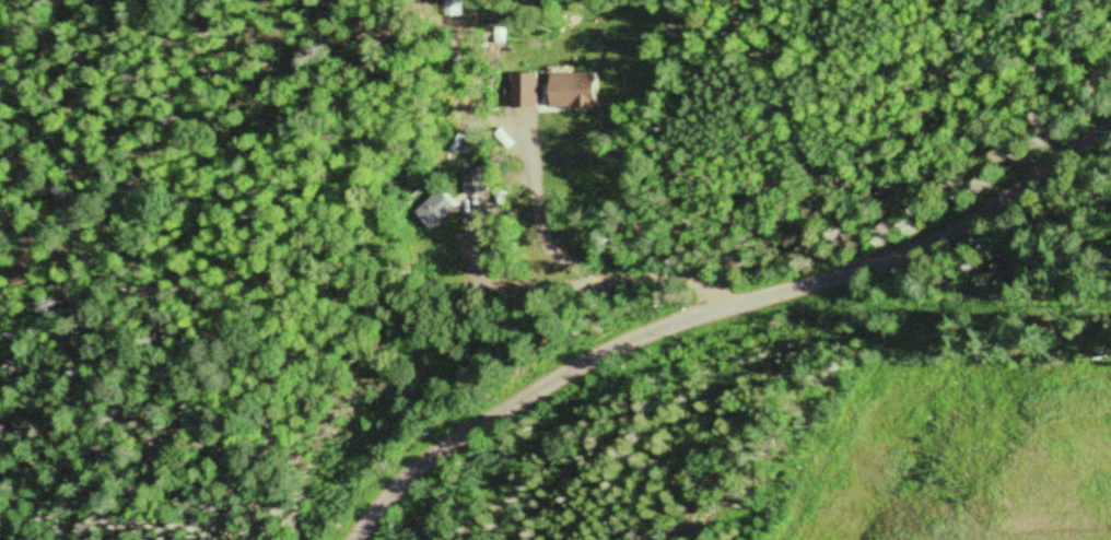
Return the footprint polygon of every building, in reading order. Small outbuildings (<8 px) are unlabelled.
[(457,173),(464,199),(485,193),(477,167),(457,173)]
